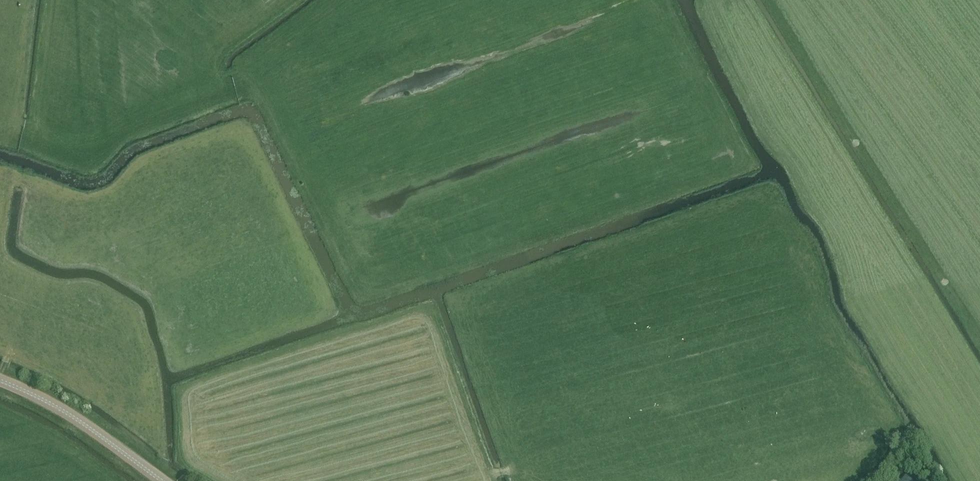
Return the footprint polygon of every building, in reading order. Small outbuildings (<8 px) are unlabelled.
[(905,472),(898,480),(915,480),(905,472)]
